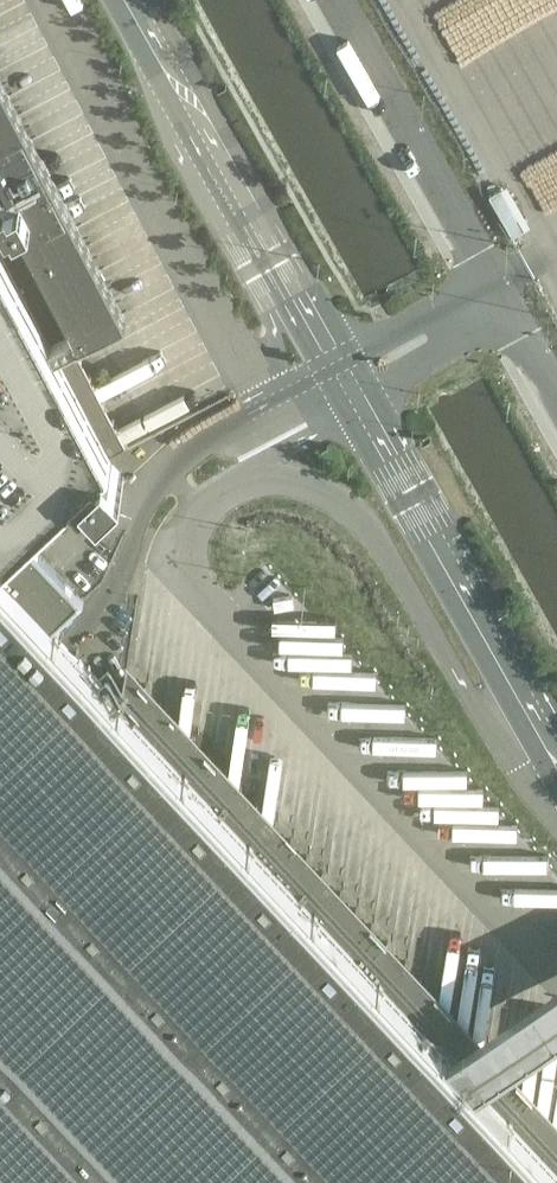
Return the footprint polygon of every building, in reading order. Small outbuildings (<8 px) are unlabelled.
[(513,1071),(483,1039),(128,662),(110,689),(54,628),(102,584),(115,554),(97,546),(88,569),(69,586),(19,533),(75,481),(83,490),(89,486),(101,499),(125,477),(106,458),(110,454),(127,443),(73,340),(128,312),(0,67),(0,1182),(556,1182),(556,1118),(513,1071)] [(483,1039),(513,1071),(556,1041),(556,988),(483,1039)]
